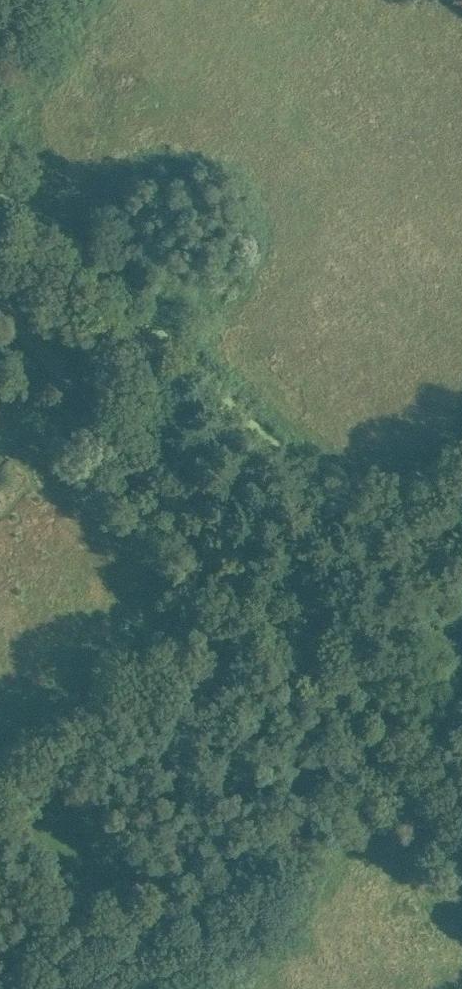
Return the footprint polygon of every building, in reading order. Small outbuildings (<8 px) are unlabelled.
[(10,579),(3,570),(0,572),(0,587),(10,579)]
